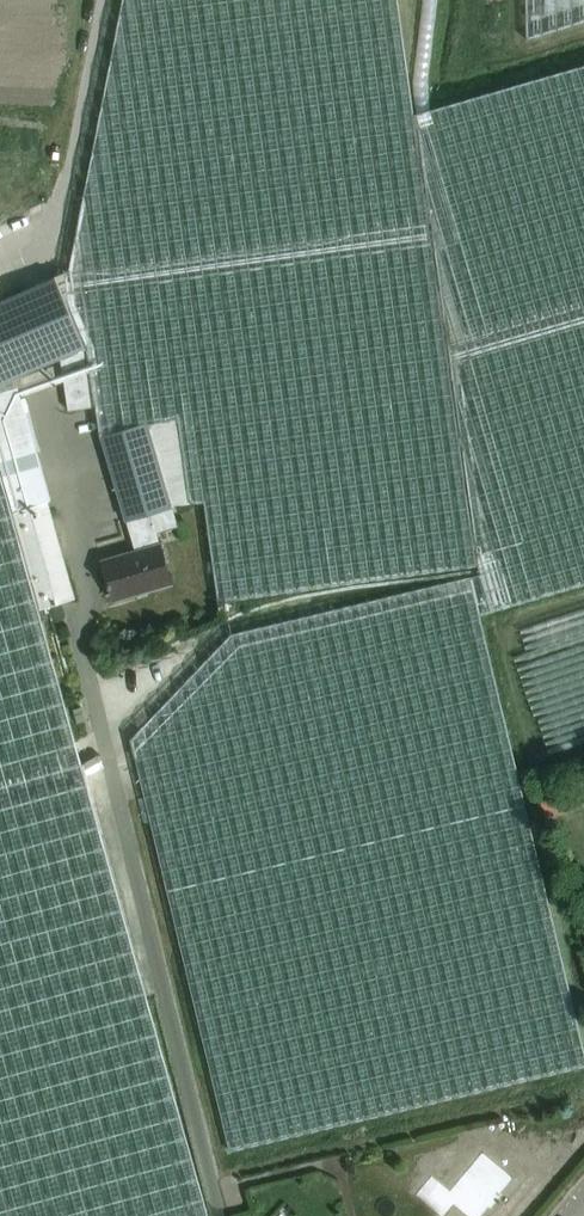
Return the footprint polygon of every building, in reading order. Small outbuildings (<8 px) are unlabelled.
[(74,599),(48,504),(51,503),(17,381),(60,363),(61,367),(68,412),(96,408),(101,440),(125,521),(126,521),(135,552),(102,562),(114,600),(171,583),(156,532),(177,526),(172,509),(191,506),(191,505),(204,503),(217,602),(477,565),(479,573),(232,632),(131,736),(230,1141),(583,1058),(583,1042),(480,615),(583,585),(583,76),(414,125),(397,0),(126,0),(70,275),(0,305),(0,1215),(183,1215),(209,1209),(78,733),(76,734),(40,609),(74,599)] [(528,37),(583,20),(583,0),(527,0),(528,37)] [(416,1191),(438,1211),(447,1199),(468,1215),(472,1215),(507,1180),(480,1157),(451,1188),(432,1174),(416,1191)]
